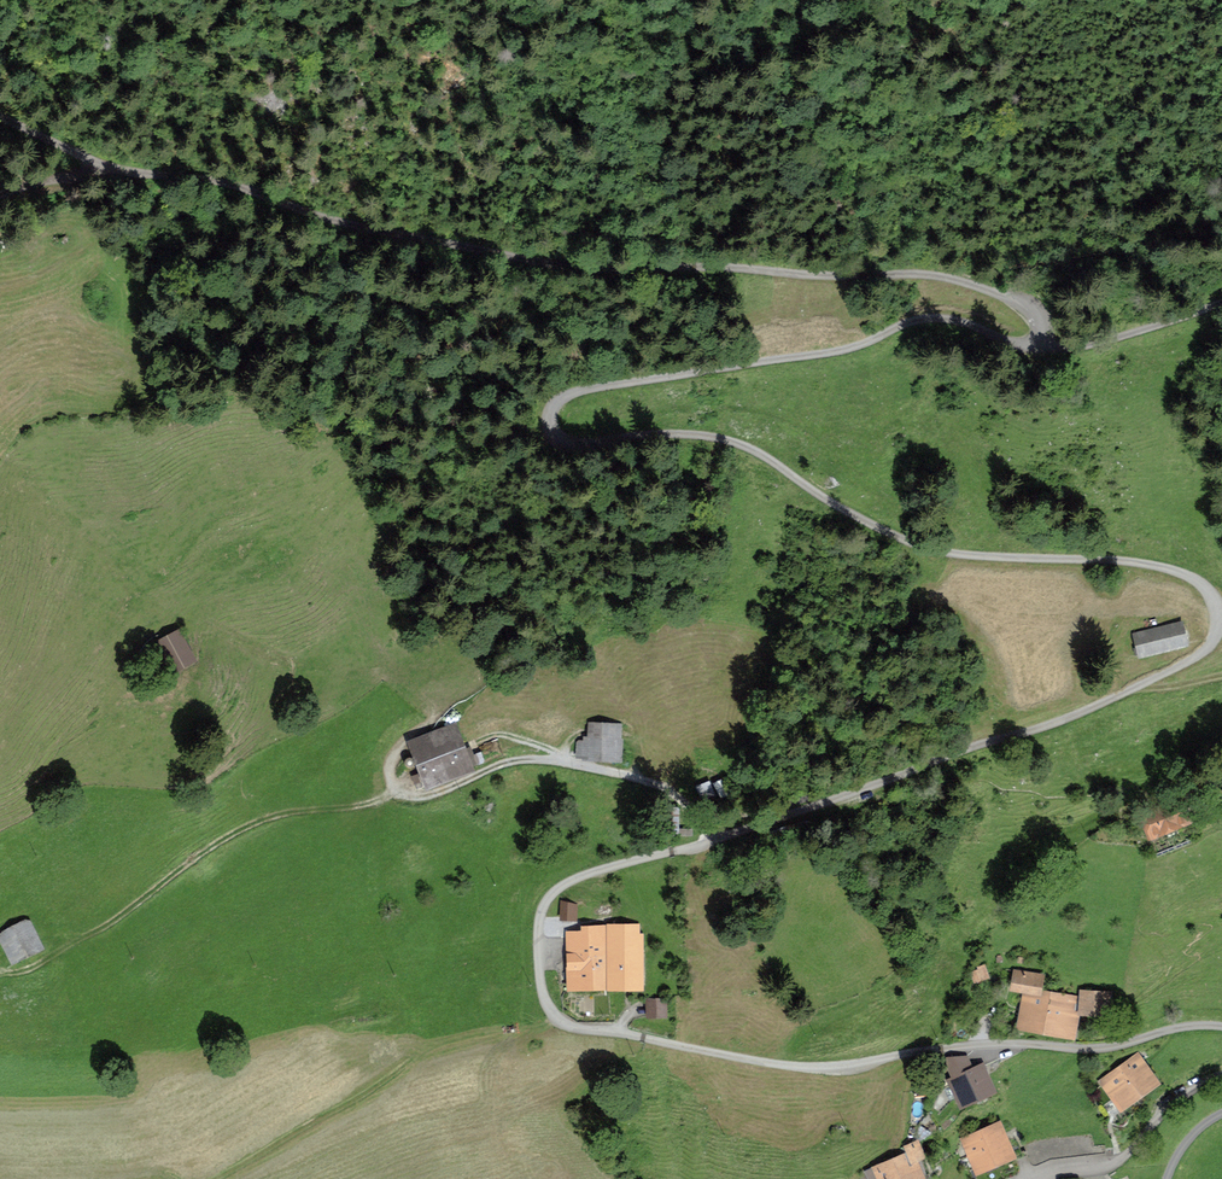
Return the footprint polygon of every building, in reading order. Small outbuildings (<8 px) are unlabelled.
[(1190,643),(1183,618),(1132,631),(1139,656),(1190,643)] [(168,673),(198,657),(180,625),(151,641),(168,673)] [(474,752),(471,746),(469,747),(457,718),(407,739),(426,785),(477,765),(476,762),(480,761),(476,751),(474,752)] [(623,759),(624,737),(622,736),(623,721),(588,719),(587,734),(584,734),(583,741),(576,740),(575,757),(623,759)] [(406,764),(410,765),(413,763),(415,760),(414,756),(411,754),(407,754),(405,757),(404,761),(406,764)] [(715,791),(709,778),(696,783),(701,796),(715,791)] [(716,781),(723,796),(730,792),(723,778),(716,781)] [(1151,836),(1193,819),(1183,793),(1140,810),(1151,836)] [(579,903),(566,898),(561,898),(560,918),(579,919),(579,903)] [(30,915),(0,930),(0,932),(1,934),(0,934),(0,939),(12,962),(45,946),(30,915)] [(606,922),(581,923),(581,929),(565,929),(567,988),(607,987),(606,922)] [(625,922),(606,922),(607,987),(626,987),(625,922)] [(640,922),(625,922),(626,987),(645,987),(644,933),(640,933),(640,922)] [(991,976),(985,963),(977,966),(978,968),(970,971),(975,982),(991,976)] [(1042,987),(1045,972),(1013,968),(1010,988),(1023,990),(1042,992),(1042,987)] [(1016,1026),(1076,1038),(1081,1012),(1079,1012),(1080,995),(1042,987),(1042,992),(1023,990),(1016,1026)] [(1114,989),(1080,988),(1080,995),(1079,1012),(1081,1012),(1113,1013),(1114,989)] [(646,1016),(669,1015),(667,996),(645,998),(646,1016)] [(1161,1081),(1139,1050),(1099,1079),(1121,1109),(1161,1081)] [(947,1065),(952,1075),(946,1077),(960,1105),(997,1087),(983,1059),(973,1064),(968,1055),(947,1055),(947,1065)] [(1018,1153),(1001,1118),(959,1137),(976,1173),(1018,1153)] [(918,1137),(903,1145),(906,1150),(864,1169),(869,1178),(924,1178),(927,1177),(919,1159),(927,1155),(918,1137)]
